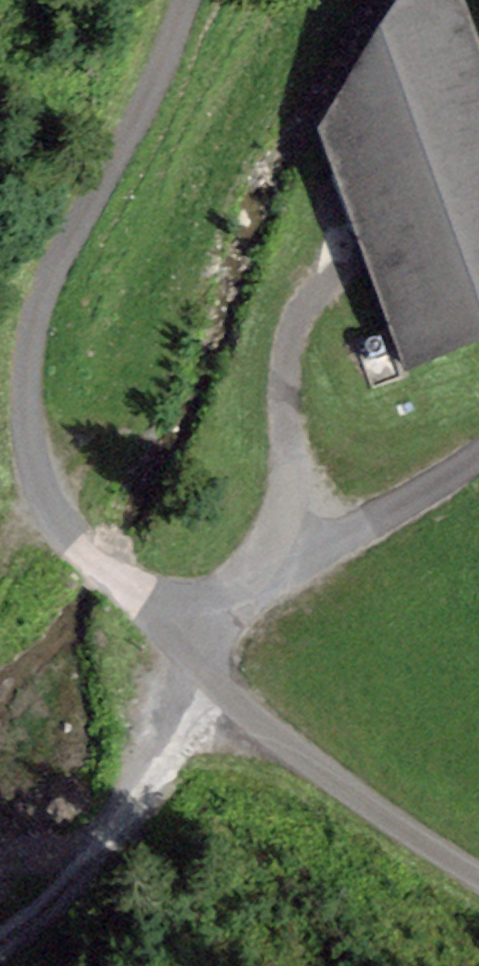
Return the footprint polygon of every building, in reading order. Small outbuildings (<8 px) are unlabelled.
[(334,129),(417,372),(478,351),(478,3),(478,0),(426,0),(334,129)]
